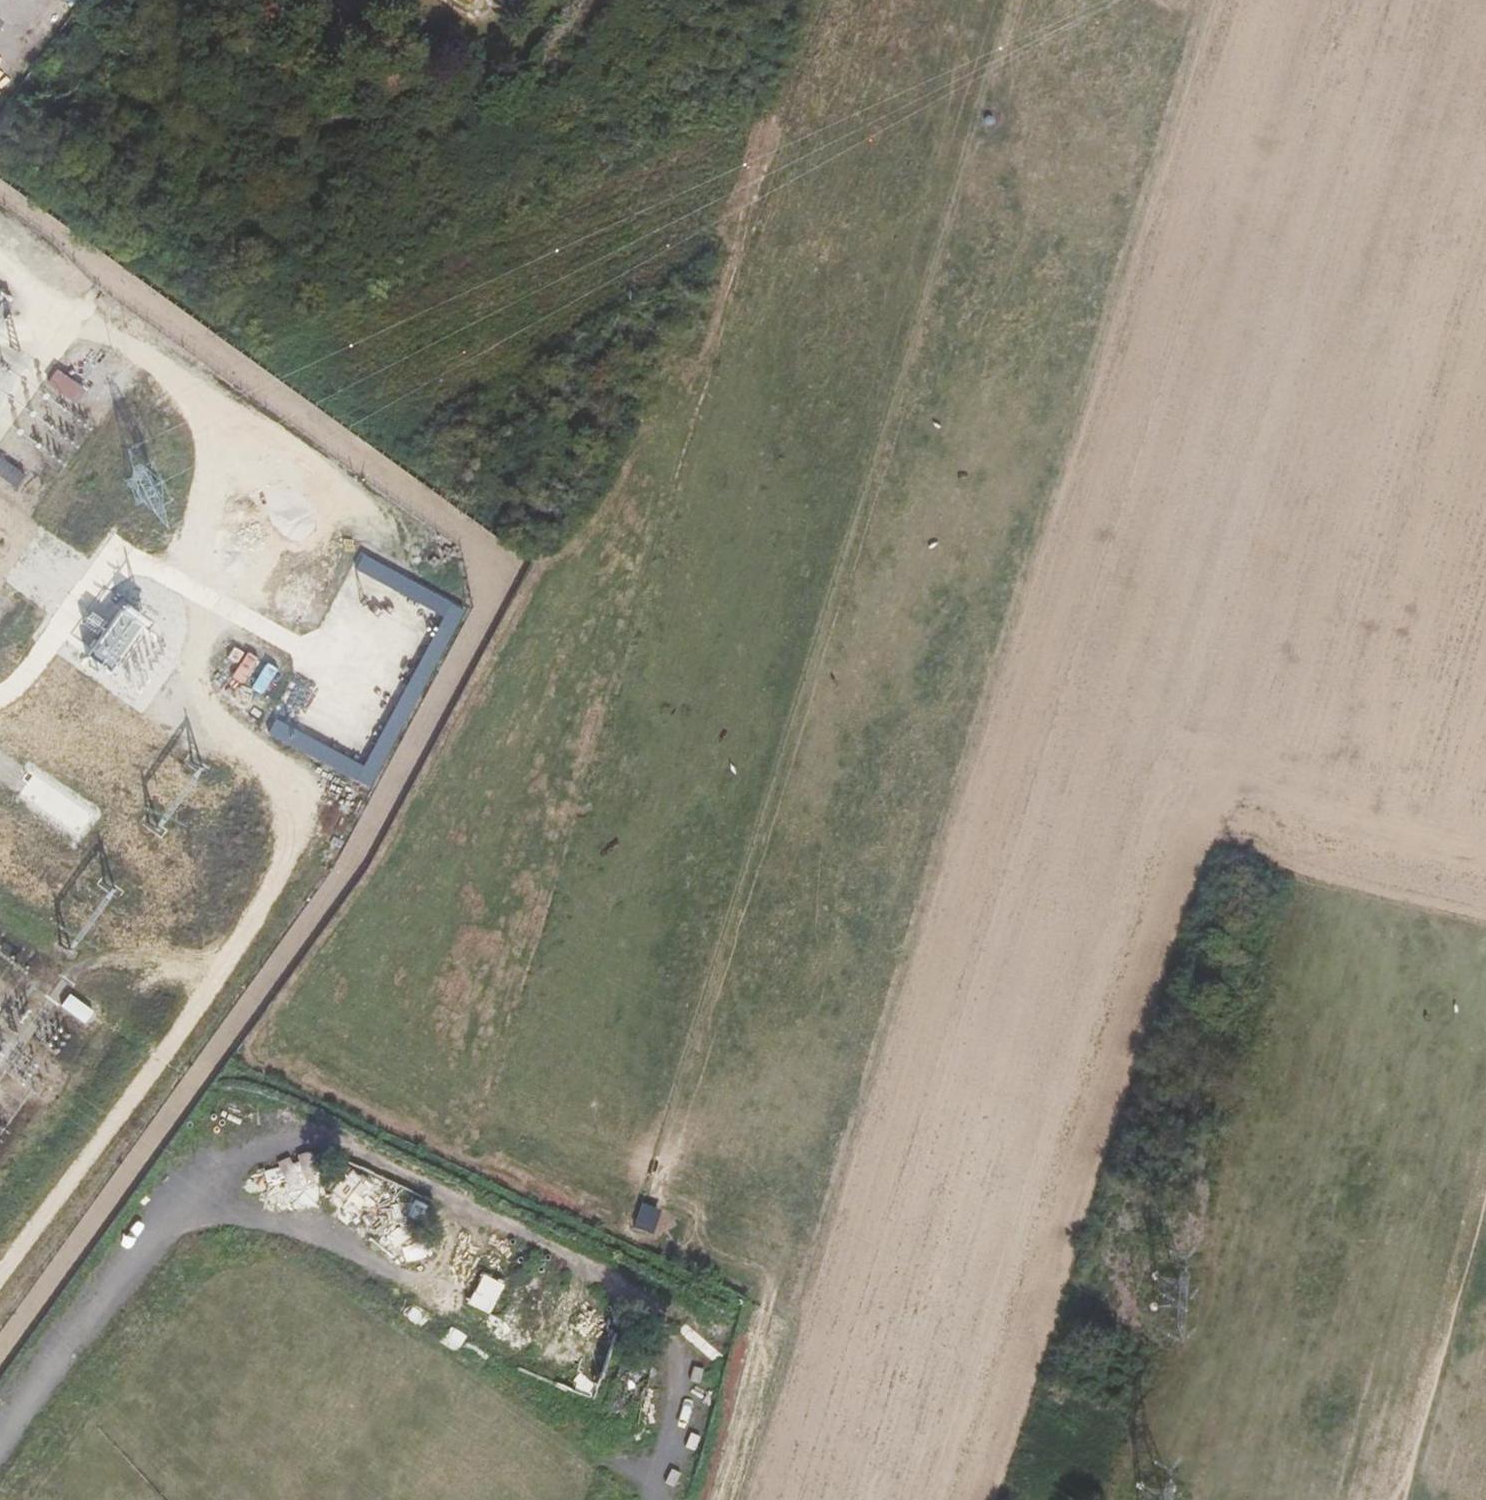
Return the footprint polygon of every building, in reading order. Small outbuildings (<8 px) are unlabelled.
[(58,375),(48,389),(76,409),(86,394),(58,375)] [(17,492),(27,477),(0,459),(0,481),(17,492)] [(72,994),(63,1009),(87,1025),(97,1011),(72,994)]
